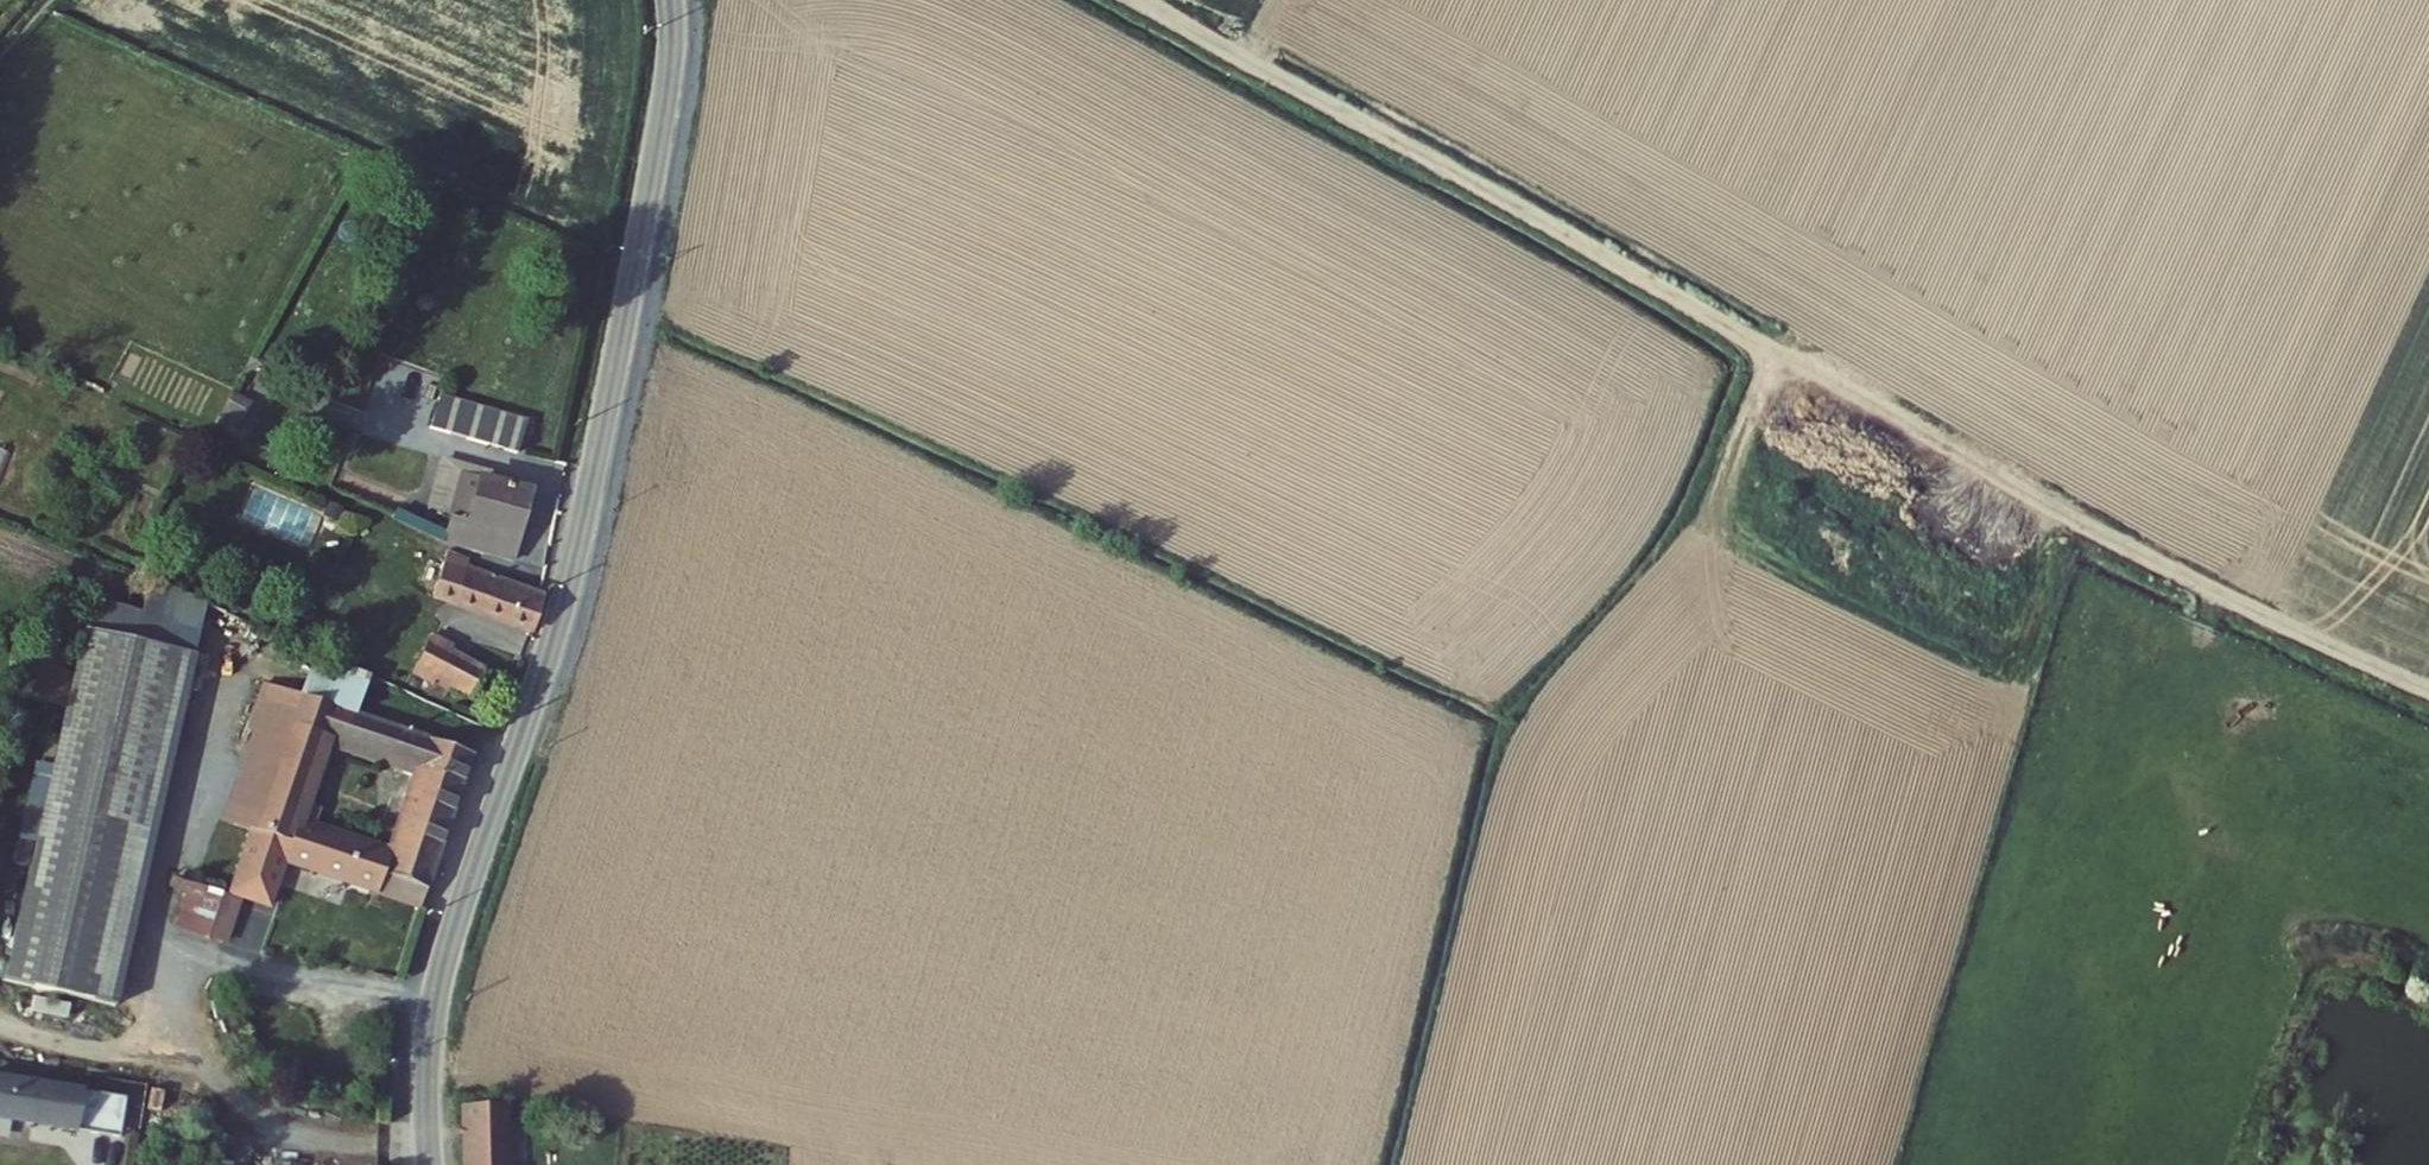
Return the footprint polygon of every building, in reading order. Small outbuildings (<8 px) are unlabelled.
[(449,385),(440,418),(530,443),(540,409),(449,385)] [(475,464),(454,532),(523,552),(544,485),(475,464)] [(237,507),(312,544),(330,506),(256,469),(237,507)] [(453,570),(446,591),(526,620),(538,586),(446,553),(442,566),(453,570)] [(442,632),(426,664),(458,679),(453,691),(465,696),(470,684),(484,690),(494,665),(460,648),(463,642),(442,632)] [(55,683),(60,649),(48,647),(43,681),(55,683)] [(172,648),(65,988),(171,1023),(279,681),(172,648)] [(330,658),(314,695),(352,708),(364,672),(330,658)] [(280,793),(252,873),(278,882),(295,836),(398,870),(392,889),(434,904),(485,750),(352,708),(314,695),(282,685),(260,749),(291,760),(280,793)] [(299,859),(392,889),(398,870),(295,836),(278,882),(252,873),(242,904),(279,917),(299,859)] [(134,1146),(140,1105),(0,1088),(0,1129),(134,1146)] [(480,1127),(482,1164),(524,1164),(521,1125),(480,1127)]
